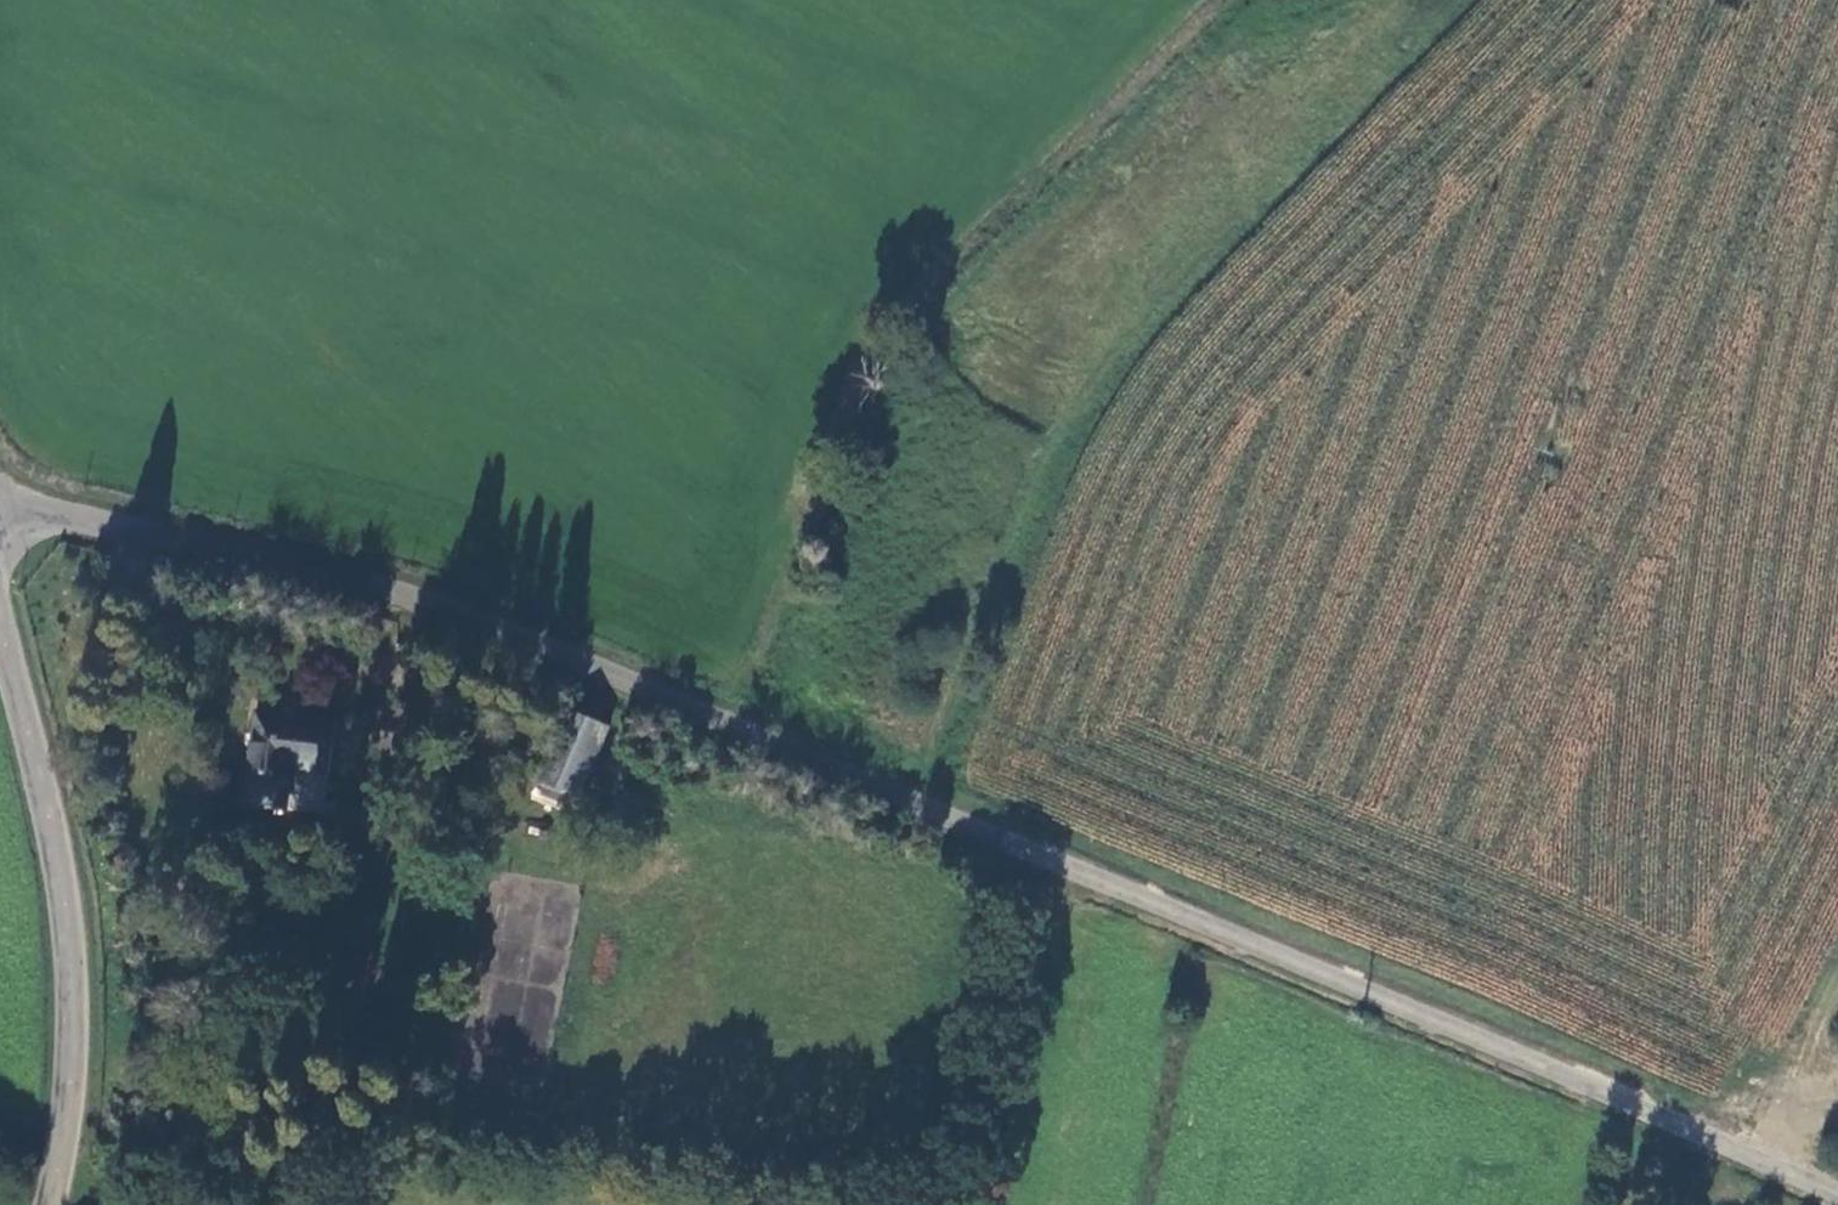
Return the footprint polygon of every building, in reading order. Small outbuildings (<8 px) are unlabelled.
[(333,720),(255,706),(244,767),(288,774),(290,763),(324,769),(333,720)] [(609,720),(575,708),(546,786),(580,798),(609,720)]
